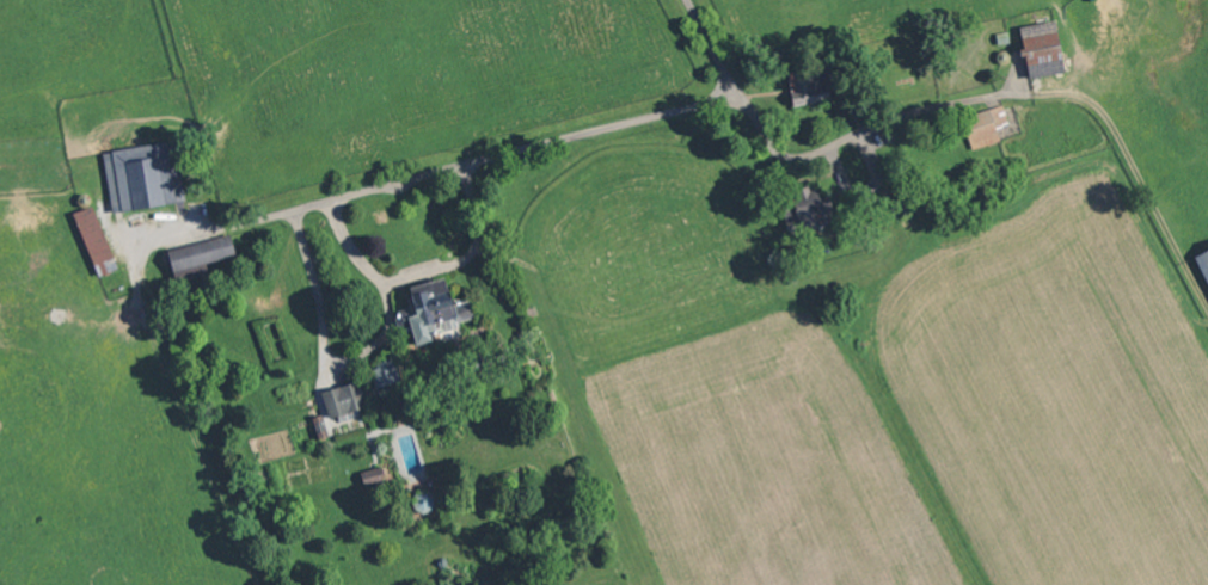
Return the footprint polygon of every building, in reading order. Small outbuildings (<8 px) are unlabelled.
[(1065,71),(1055,20),(1020,27),(1030,78),(1065,71)] [(794,106),(831,98),(827,83),(832,82),(828,65),(787,74),(794,106)] [(972,149),(1000,140),(996,127),(1009,123),(1003,105),(963,117),(972,149)] [(185,202),(177,149),(168,150),(167,142),(103,151),(111,212),(185,202)] [(787,228),(806,225),(807,229),(826,225),(824,209),(832,207),(830,195),(819,197),(817,186),(798,189),(800,203),(783,205),(787,228)] [(73,212),(98,277),(117,269),(93,205),(73,212)] [(168,248),(175,282),(209,275),(206,262),(235,256),(231,235),(168,248)] [(1207,283),(1207,248),(1195,254),(1207,283)] [(462,335),(458,322),(474,318),(469,300),(452,304),(446,277),(409,287),(414,308),(397,312),(402,333),(411,331),(414,346),(462,335)] [(376,388),(400,380),(393,357),(370,365),(376,388)] [(367,408),(359,381),(322,391),(329,419),(367,408)] [(384,480),(381,466),(361,470),(364,484),(384,480)]
